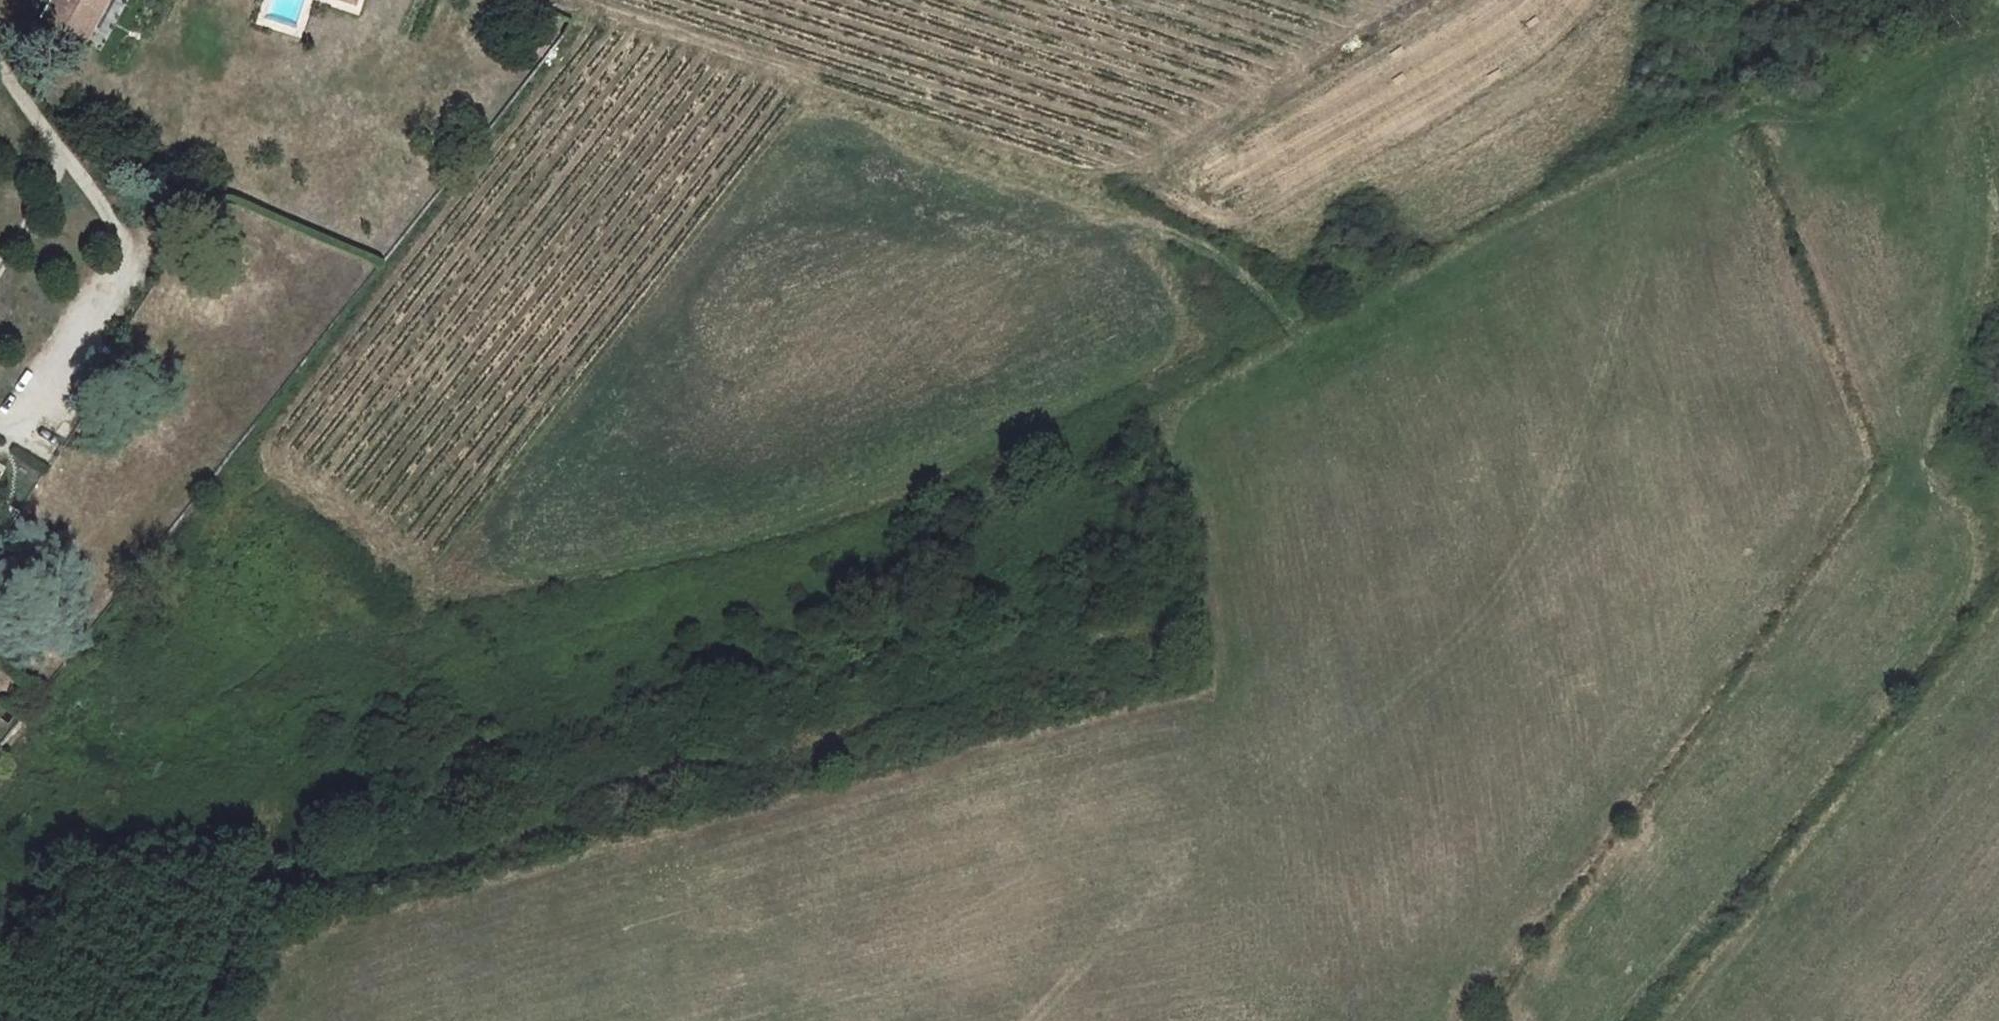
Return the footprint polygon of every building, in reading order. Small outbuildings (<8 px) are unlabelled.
[(43,20),(84,43),(108,0),(43,0),(51,5),(43,20)]
